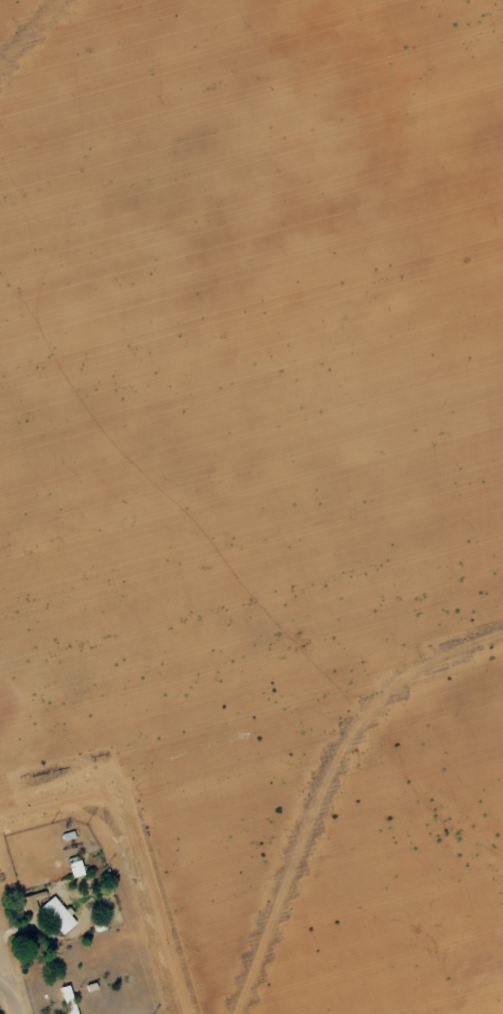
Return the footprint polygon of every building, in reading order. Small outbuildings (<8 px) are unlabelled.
[(23,912),(46,905),(42,892),(19,899),(23,912)] [(74,924),(51,897),(37,908),(61,936),(74,924)] [(69,986),(61,988),(65,1013),(74,1013),(69,986)]
